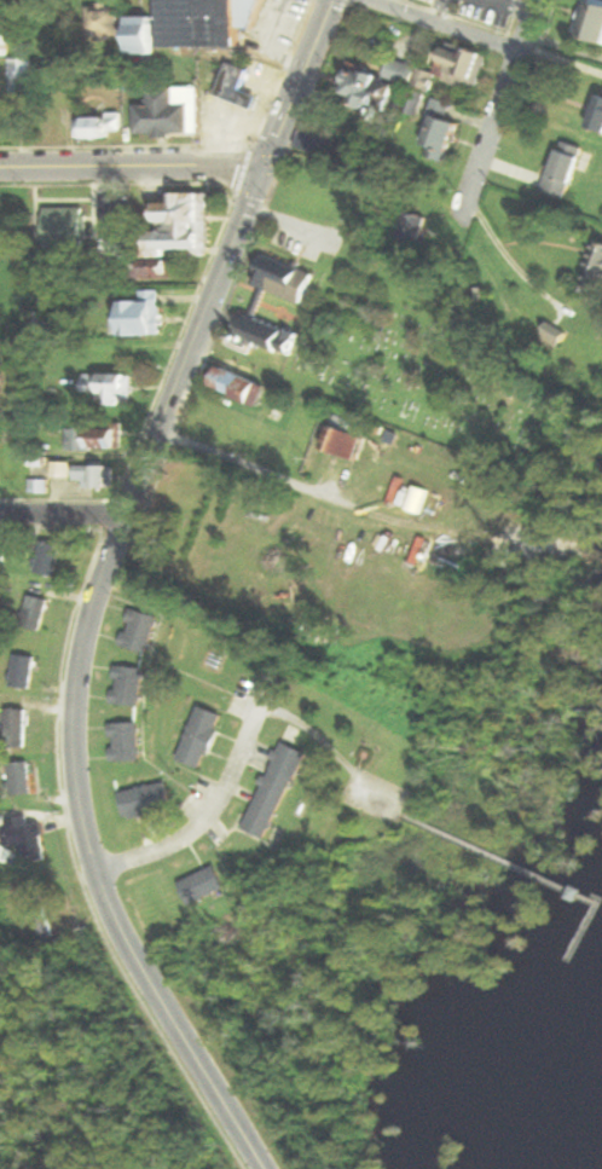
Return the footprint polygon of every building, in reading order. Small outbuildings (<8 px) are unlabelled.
[(242,27),(263,27),(263,0),(165,0),(165,47),(242,47),(242,27)] [(601,42),(601,3),(588,0),(585,0),(577,37),(601,42)] [(90,5),(90,37),(123,37),(123,5),(90,5)] [(11,33),(24,33),(24,17),(0,18),(0,56),(11,55),(11,33)] [(156,54),(156,17),(132,17),(132,54),(156,54)] [(469,52),(451,47),(441,77),(480,91),(492,54),(471,46),(469,52)] [(12,60),(12,79),(32,79),(32,60),(12,60)] [(261,95),(246,90),(252,67),(228,60),(218,97),(258,107),(261,95)] [(424,116),(436,72),(393,60),(389,74),(351,63),(343,91),(360,96),(358,103),(388,112),(396,83),(411,87),(404,111),(424,116)] [(201,135),(202,88),(153,87),(153,105),(139,105),(138,135),(201,135)] [(456,105),(438,98),(422,141),(453,152),(464,122),(452,117),(456,105)] [(593,127),(601,130),(601,101),(593,127)] [(113,138),(113,132),(123,132),(123,115),(78,115),(78,138),(113,138)] [(546,192),(571,200),(588,150),(563,142),(546,192)] [(211,193),(176,193),(176,202),(159,202),(159,232),(149,232),(149,258),(171,258),(171,252),(210,252),(211,193)] [(45,248),(86,248),(86,208),(45,208),(45,248)] [(416,249),(431,220),(412,210),(396,239),(416,249)] [(592,243),(592,295),(601,295),(601,243),(592,243)] [(255,284),(303,304),(315,275),(268,255),(255,284)] [(171,260),(139,260),(139,276),(171,276),(171,260)] [(163,335),(163,290),(143,290),(143,301),(126,301),(126,314),(113,315),(114,336),(163,335)] [(53,332),(53,314),(37,314),(37,332),(53,332)] [(287,332),(255,316),(245,336),(277,352),(287,332)] [(544,336),(560,348),(567,339),(551,327),(544,336)] [(259,407),(269,387),(225,365),(216,385),(259,407)] [(133,404),(133,374),(86,374),(86,393),(107,393),(107,404),(133,404)] [(336,423),(327,449),(361,461),(370,435),(336,423)] [(122,450),(122,429),(69,429),(69,450),(122,450)] [(70,478),(70,462),(53,462),(53,478),(70,478)] [(85,487),(113,488),(113,465),(77,464),(77,481),(86,481),(85,487)] [(50,494),(50,480),(31,480),(31,494),(50,494)] [(64,544),(44,540),(38,573),(58,576),(64,544)] [(23,626),(44,631),(52,600),(31,594),(23,626)] [(121,645),(150,653),(160,617),(131,609),(121,645)] [(35,688),(37,656),(17,655),(15,688),(35,688)] [(116,705),(145,705),(145,667),(115,668),(116,705)] [(224,714),(198,706),(181,761),(207,769),(224,714)] [(9,748),(29,748),(29,709),(9,709),(9,748)] [(142,724),(114,724),(114,762),(142,762),(142,724)] [(248,831),(273,841),(306,751),(281,742),(248,831)] [(13,795),(33,795),(33,763),(13,763),(13,795)] [(175,809),(168,781),(122,793),(129,821),(175,809)] [(10,820),(12,830),(4,832),(8,848),(25,845),(28,863),(50,859),(43,823),(33,825),(31,816),(10,820)] [(183,883),(194,906),(229,889),(218,866),(183,883)] [(44,940),(54,936),(36,881),(25,884),(44,940)]
